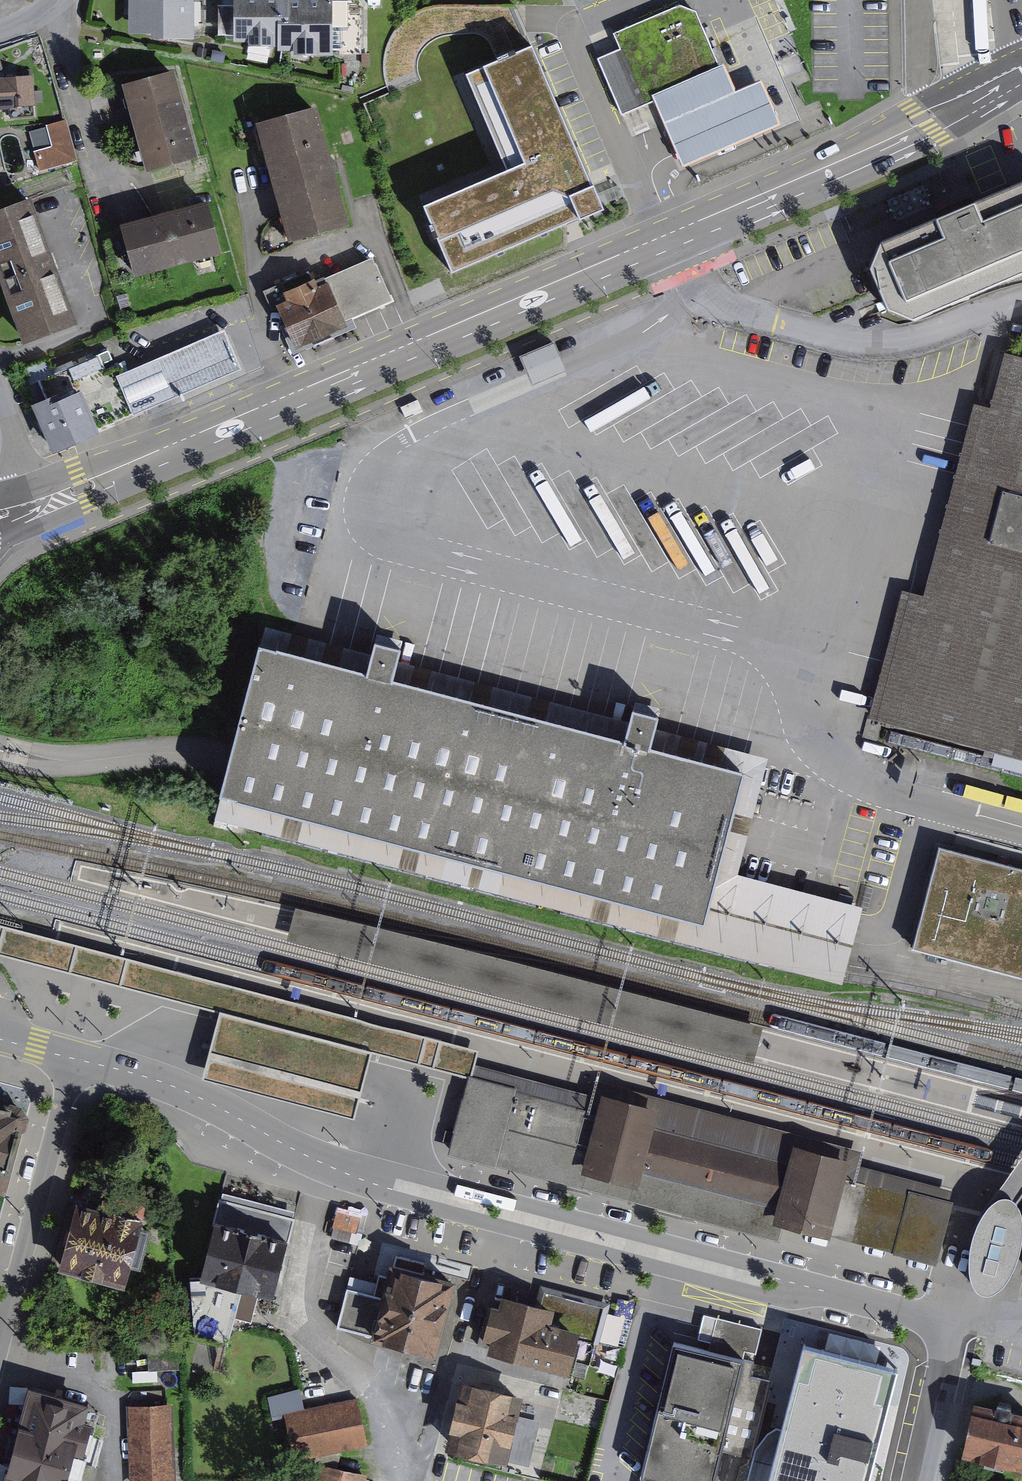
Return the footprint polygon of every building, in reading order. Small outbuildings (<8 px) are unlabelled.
[(129,33),(152,33),(152,38),(194,38),(194,0),(129,0),(129,33)] [(235,37),(286,31),(288,56),(366,47),(361,0),(231,0),(235,37)] [(622,116),(654,102),(723,73),(696,11),(680,5),(612,33),(619,49),(597,59),(622,116)] [(531,46),(484,66),(526,162),(555,231),(602,211),(531,46)] [(176,69),(121,85),(146,173),(201,157),(176,69)] [(723,73),(654,102),(683,168),(780,126),(761,81),(736,92),(727,71),(723,73)] [(0,78),(0,109),(37,106),(34,75),(0,78)] [(315,107),(256,124),(290,243),(349,226),(315,107)] [(69,116),(48,121),(55,146),(36,151),(41,170),(80,160),(69,116)] [(33,127),(38,148),(52,144),(47,124),(33,127)] [(453,275),(555,231),(526,162),(423,206),(453,275)] [(887,244),(878,271),(894,310),(920,321),(1021,278),(1021,186),(887,244)] [(0,209),(0,282),(23,344),(77,324),(30,198),(0,209)] [(207,202),(120,227),(134,277),(221,253),(207,202)] [(402,309),(381,257),(278,298),(299,351),(402,309)] [(225,329),(118,374),(135,414),(242,369),(225,329)] [(561,341),(529,355),(540,382),(572,369),(561,341)] [(99,429),(135,414),(118,374),(108,349),(30,381),(39,403),(32,406),(52,455),(101,435),(99,429)] [(1017,350),(1003,406),(985,402),(935,594),(913,588),(879,718),(1021,754),(1021,352),(1017,350)] [(265,627),(260,649),(365,676),(371,654),(265,627)] [(365,676),(260,649),(230,762),(221,796),(708,922),(746,775),(651,750),(656,731),(659,719),(631,712),(629,721),(623,743),(391,683),(397,662),(400,651),(373,645),(371,654),(365,676)] [(397,662),(391,683),(623,743),(629,721),(397,662)] [(746,773),(746,775),(743,774),(705,921),(221,796),(216,818),(227,821),(226,824),(751,960),(845,984),(865,908),(739,876),(769,760),(656,731),(652,749),(746,773)] [(939,848),(913,948),(1021,977),(1021,870),(1001,865),(939,848)] [(299,940),(765,1062),(772,1036),(306,914),(299,940)] [(469,1079),(476,1051),(0,927),(0,957),(184,1005),(378,1056),(469,1079)] [(203,1078),(354,1117),(371,1054),(220,1014),(203,1078)] [(474,1065),(471,1078),(599,1111),(603,1098),(474,1065)] [(935,1264),(951,1202),(838,1173),(842,1159),(603,1098),(599,1111),(471,1078),(456,1137),(451,1154),(566,1184),(778,1239),(781,1225),(935,1264)] [(606,1086),(603,1098),(842,1159),(838,1173),(951,1202),(954,1191),(860,1166),(863,1152),(606,1086)] [(5,1196),(25,1116),(19,1107),(0,1101),(0,1195),(5,1196)] [(994,1188),(984,1201),(967,1264),(971,1280),(986,1288),(1004,1288),(1014,1277),(1021,1247),(1021,1194),(1012,1188),(994,1188)] [(273,1302),(295,1212),(221,1194),(200,1277),(191,1279),(194,1338),(227,1345),(233,1318),(252,1323),(258,1299),(273,1302)] [(144,1225),(75,1207),(57,1273),(126,1291),(144,1225)] [(338,1209),(333,1226),(357,1232),(361,1216),(338,1209)] [(437,1360),(456,1284),(391,1268),(384,1293),(347,1283),(334,1334),(437,1360)] [(600,1341),(608,1303),(544,1288),(540,1305),(495,1295),(481,1354),(574,1376),(583,1337),(600,1341)] [(649,1480),(731,1480),(769,1327),(727,1316),(718,1351),(684,1342),(649,1480)] [(804,1349),(770,1480),(869,1480),(897,1374),(804,1349)] [(521,1400),(463,1386),(447,1453),(505,1466),(521,1400)] [(30,1390),(6,1480),(70,1480),(71,1480),(81,1480),(100,1409),(30,1390)] [(366,1450),(357,1399),(286,1412),(295,1463),(366,1450)] [(975,1400),(963,1449),(1021,1463),(1021,1411),(975,1400)] [(127,1405),(131,1480),(174,1480),(170,1403),(127,1405)] [(326,1466),(322,1480),(369,1480),(370,1477),(326,1466)]
